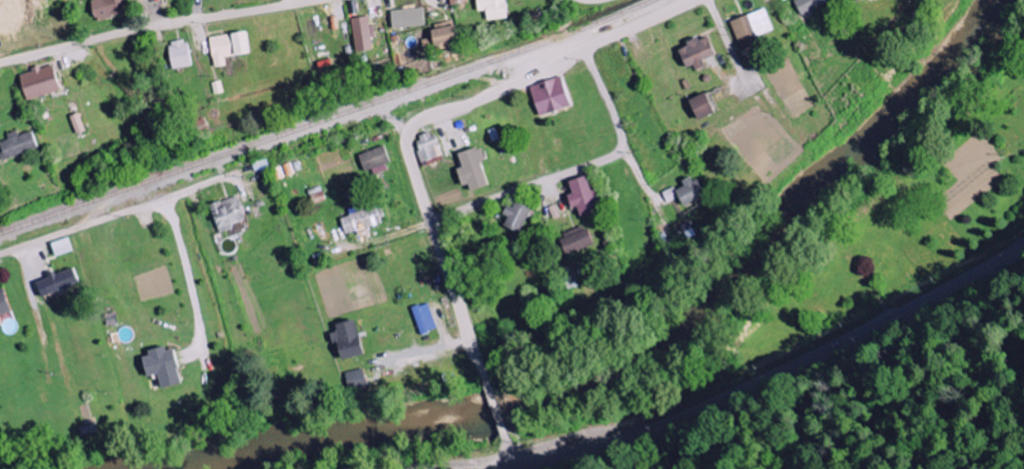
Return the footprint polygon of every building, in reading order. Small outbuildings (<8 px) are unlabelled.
[(95,20),(127,15),(125,0),(92,0),(95,20)] [(487,11),(488,21),(507,20),(506,0),(477,0),(478,12),(487,11)] [(805,18),(832,5),(829,0),(797,0),(805,18)] [(393,29),(425,27),(424,9),(392,10),(393,29)] [(732,23),(741,47),(776,33),(767,10),(732,23)] [(375,51),(368,17),(351,20),(357,54),(375,51)] [(422,41),(424,51),(440,48),(441,51),(460,47),(455,21),(433,26),(435,38),(422,41)] [(233,35),(236,57),(251,55),(248,33),(233,35)] [(227,67),(226,59),(234,58),(231,35),(211,38),(215,69),(227,67)] [(689,69),(696,66),(699,72),(708,68),(705,62),(718,57),(710,37),(689,45),(690,48),(681,51),(689,69)] [(173,70),(191,68),(188,41),(170,43),(173,70)] [(402,66),(417,62),(415,55),(400,58),(402,66)] [(20,75),(27,102),(61,92),(54,66),(40,70),(40,69),(20,75)] [(541,118),(572,107),(562,77),(531,88),(541,118)] [(692,102),(701,121),(717,114),(709,94),(692,102)] [(71,117),(78,136),(86,133),(80,114),(71,117)] [(38,151),(34,133),(18,137),(17,133),(7,135),(8,141),(0,144),(3,154),(0,155),(2,161),(38,151)] [(434,134),(416,140),(420,151),(418,152),(422,164),(443,157),(434,134)] [(391,164),(387,148),(360,155),(365,172),(391,164)] [(460,155),(464,169),(459,171),(464,187),(470,185),(472,192),(490,187),(483,163),(488,162),(484,148),(460,155)] [(270,168),(268,159),(253,164),(256,173),(270,168)] [(679,192),(686,207),(707,197),(697,176),(684,182),(687,187),(679,192)] [(571,182),(575,195),(570,196),(574,210),(580,208),(583,218),(604,212),(598,191),(593,192),(590,177),(571,182)] [(247,222),(238,197),(211,207),(221,232),(247,222)] [(534,209),(518,202),(515,209),(509,207),(505,216),(510,219),(506,228),(522,235),(534,209)] [(350,211),(352,217),(342,220),(347,235),(358,232),(359,234),(384,227),(377,203),(350,211)] [(561,238),(569,257),(595,246),(587,227),(561,238)] [(53,244),(57,258),(74,252),(69,238),(53,244)] [(580,288),(574,266),(560,270),(566,291),(580,288)] [(38,283),(43,298),(81,286),(75,269),(50,277),(51,279),(38,283)] [(13,313),(5,289),(0,291),(0,317),(13,313)] [(414,308),(422,334),(437,330),(430,303),(414,308)] [(338,323),(339,331),(332,333),(335,343),(340,342),(344,360),(366,355),(358,319),(338,323)] [(184,382),(174,346),(143,354),(149,376),(160,373),(164,388),(184,382)] [(347,372),(350,391),(367,388),(364,369),(347,372)]
